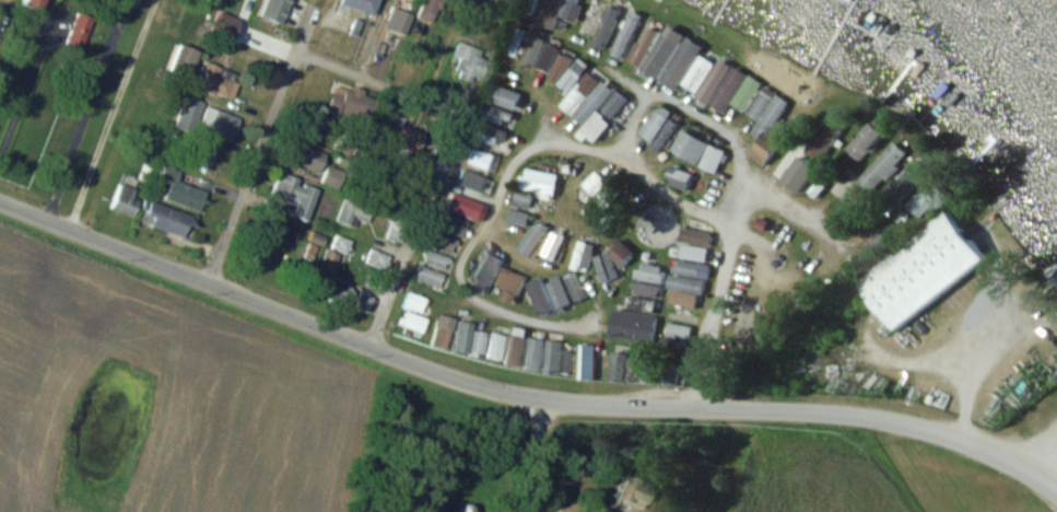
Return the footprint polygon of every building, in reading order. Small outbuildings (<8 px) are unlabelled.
[(290,0),(266,0),(261,16),(283,23),(290,0)] [(341,4),(374,13),(378,0),(342,0),(341,4)] [(419,16),(438,22),(444,0),(424,0),(419,16)] [(535,24),(554,29),(557,16),(577,21),(581,5),(577,4),(578,0),(541,0),(535,24)] [(412,14),(393,6),(379,40),(399,48),(412,14)] [(619,10),(610,6),(592,44),(601,48),(619,10)] [(210,33),(227,41),(237,22),(220,13),(210,33)] [(642,21),(629,15),(609,51),(621,58),(642,21)] [(629,60),(642,66),(658,29),(646,24),(629,60)] [(642,70),(677,89),(680,82),(700,92),(697,98),(724,112),(729,103),(745,111),(761,81),(719,59),(717,63),(699,53),(703,45),(684,35),(681,40),(663,31),(642,70)] [(533,61),(543,61),(543,37),(533,37),(533,61)] [(452,56),(459,58),(455,70),(485,81),(493,61),(478,55),(480,50),(458,41),(452,56)] [(197,51),(177,44),(167,71),(187,79),(197,51)] [(567,56),(559,54),(555,67),(564,69),(567,56)] [(238,75),(205,62),(196,85),(228,99),(238,75)] [(601,79),(600,80),(588,71),(560,106),(585,125),(613,88),(601,79)] [(516,110),(521,92),(492,83),(486,101),(516,110)] [(750,156),(766,166),(789,127),(777,120),(789,100),(764,85),(747,114),(757,120),(750,133),(760,139),(750,156)] [(338,110),(365,123),(375,103),(348,90),(338,110)] [(613,118),(628,100),(618,91),(602,109),(613,118)] [(514,113),(484,103),(479,117),(508,128),(514,113)] [(240,118),(207,106),(198,129),(231,141),(240,118)] [(638,134),(660,148),(677,122),(656,108),(638,134)] [(847,122),(830,111),(806,151),(822,161),(847,122)] [(610,122),(597,112),(582,131),(594,141),(610,122)] [(415,155),(421,130),(382,119),(375,144),(415,155)] [(886,134),(874,122),(846,149),(858,161),(886,134)] [(672,149),(696,163),(708,142),(684,128),(672,149)] [(317,173),(326,154),(301,141),(291,159),(317,173)] [(855,181),(870,195),(909,155),(894,141),(855,181)] [(209,165),(216,151),(199,143),(192,157),(209,165)] [(726,151),(710,144),(701,166),(717,173),(726,151)] [(464,162),(490,171),(495,155),(470,146),(464,162)] [(924,174),(912,162),(879,195),(891,207),(924,174)] [(163,198),(199,211),(206,191),(175,180),(179,171),(164,165),(159,177),(169,181),(163,198)] [(321,181),(338,189),(345,173),(329,165),(321,181)] [(686,191),(693,174),(670,165),(664,182),(686,191)] [(557,196),(560,173),(526,168),(523,191),(557,196)] [(494,179),(461,169),(456,185),(489,196),(494,179)] [(318,188),(299,183),(300,178),(278,172),(271,198),(295,205),(291,216),(308,221),(318,188)] [(583,186),(594,197),(608,183),(597,172),(583,186)] [(135,189),(119,183),(111,208),(133,216),(139,199),(132,197),(135,189)] [(480,203),(452,191),(445,208),(473,219),(480,203)] [(354,215),(366,222),(372,211),(347,199),(337,219),(349,225),(354,215)] [(185,238),(193,217),(147,200),(139,221),(185,238)] [(461,238),(469,222),(442,210),(435,225),(461,238)] [(895,329),(988,260),(951,211),(859,281),(895,329)] [(711,242),(711,229),(681,230),(681,244),(711,242)] [(426,244),(454,254),(459,241),(431,231),(426,244)] [(554,262),(567,237),(555,231),(541,256),(554,262)] [(345,252),(348,240),(337,238),(334,250),(345,252)] [(673,291),(670,291),(669,304),(696,306),(697,293),(704,294),(706,264),(705,264),(706,248),(676,246),(673,291)] [(389,256),(372,250),(368,262),(385,268),(389,256)] [(422,262),(448,270),(451,257),(425,250),(422,262)] [(474,277),(489,285),(503,260),(489,251),(474,277)] [(635,278),(660,283),(664,267),(639,262),(635,278)] [(415,281),(441,289),(445,275),(419,266),(415,281)] [(502,290),(498,298),(513,305),(525,277),(502,267),(494,286),(502,290)] [(586,296),(575,274),(564,279),(576,302),(586,296)] [(571,303),(558,276),(545,282),(558,309),(571,303)] [(553,310),(538,278),(526,284),(541,316),(553,310)] [(660,288),(636,280),(633,292),(656,300),(660,288)] [(373,298),(361,292),(354,305),(366,312),(373,298)] [(407,309),(424,309),(424,296),(407,296),(407,309)] [(397,324),(421,334),(428,320),(404,309),(397,324)] [(656,314),(613,310),(610,337),(653,341),(656,314)] [(442,349),(453,328),(440,321),(430,343),(442,349)] [(469,327),(455,327),(455,349),(469,349),(469,327)] [(483,354),(486,333),(476,331),(472,352),(483,354)] [(501,360),(505,335),(492,333),(488,358),(501,360)] [(522,367),(525,337),(509,335),(506,365),(522,367)] [(545,340),(530,338),(526,370),(556,373),(559,342),(545,340)] [(574,353),(563,352),(562,371),(573,372),(574,353)] [(625,381),(626,353),(610,353),(610,380),(625,381)] [(581,378),(590,378),(590,357),(581,357),(581,378)] [(635,511),(640,511),(650,486),(621,475),(611,503),(635,511)]
